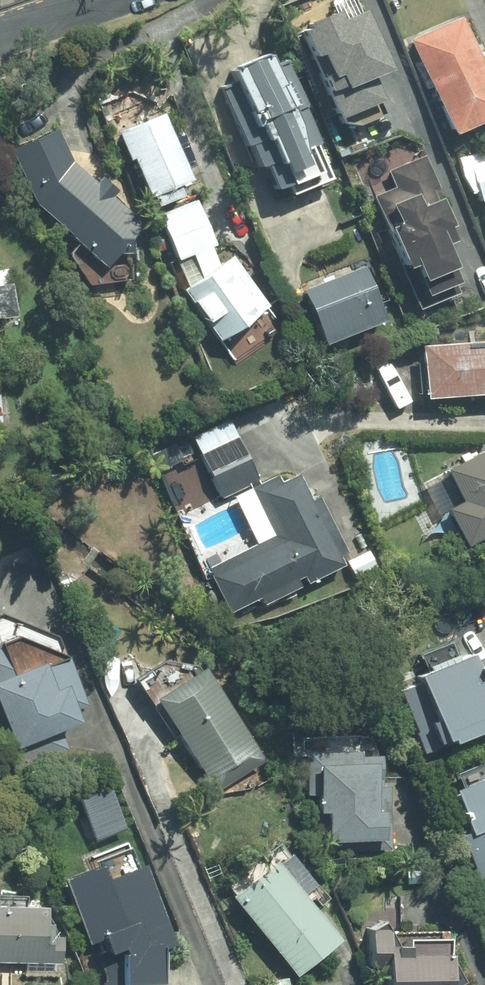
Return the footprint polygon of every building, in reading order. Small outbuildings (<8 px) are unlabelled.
[(312,42),(329,86),(380,66),(360,14),(325,28),(329,36),(312,42)] [(480,119),(484,138),(484,68),(461,15),(409,39),(452,132),(480,119)] [(236,80),(222,86),(245,144),(250,142),(259,165),(264,163),(274,188),(287,183),(291,192),(332,175),(285,61),(275,65),(269,50),(230,65),(236,80)] [(192,182),(164,112),(146,119),(143,112),(116,123),(147,196),(151,194),(155,205),(181,194),(178,187),(192,182)] [(141,222),(73,160),(59,132),(15,149),(35,202),(103,264),(141,222)] [(465,155),(478,201),(484,199),(484,149),(465,155)] [(394,187),(373,195),(402,266),(412,262),(425,294),(459,281),(443,242),(451,238),(446,226),(450,224),(439,196),(434,198),(431,188),(436,186),(423,155),(387,169),(394,187)] [(233,255),(221,263),(196,199),(160,212),(178,258),(191,253),(200,277),(183,290),(217,339),(267,305),(233,255)] [(364,265),(303,289),(324,343),(385,319),(364,265)] [(13,313),(8,283),(0,285),(0,316),(13,313)] [(484,393),(484,340),(421,344),(424,397),(484,393)] [(207,568),(229,611),(260,596),(263,603),(343,563),(340,556),(347,552),(318,496),(311,500),(298,473),(281,482),(276,473),(259,482),(236,436),(200,454),(222,498),(249,484),(274,534),(207,568)] [(464,544),(484,533),(484,447),(444,467),(461,500),(446,508),(464,544)] [(0,644),(0,710),(15,746),(79,720),(73,707),(85,702),(66,655),(42,665),(40,660),(12,671),(0,643),(0,644)] [(418,674),(422,681),(399,691),(424,751),(484,725),(484,687),(470,652),(418,674)] [(260,756),(201,665),(153,695),(213,786),(260,756)] [(379,752),(305,754),(307,795),(317,794),(318,810),(325,810),(327,850),(390,848),(388,784),(381,785),(379,752)] [(453,788),(471,831),(462,835),(479,875),(484,872),(484,775),(453,788)] [(284,850),(230,894),(296,975),(339,940),(300,893),(312,883),(284,850)] [(61,876),(88,941),(100,936),(103,944),(105,984),(154,984),(154,981),(161,981),(160,950),(173,942),(141,863),(104,877),(98,862),(61,876)] [(60,963),(61,935),(51,935),(52,922),(46,922),(46,905),(0,903),(0,961),(60,963)] [(369,928),(369,966),(386,966),(386,984),(455,984),(464,980),(448,954),(448,937),(407,938),(407,944),(396,944),(382,920),(369,928)]
